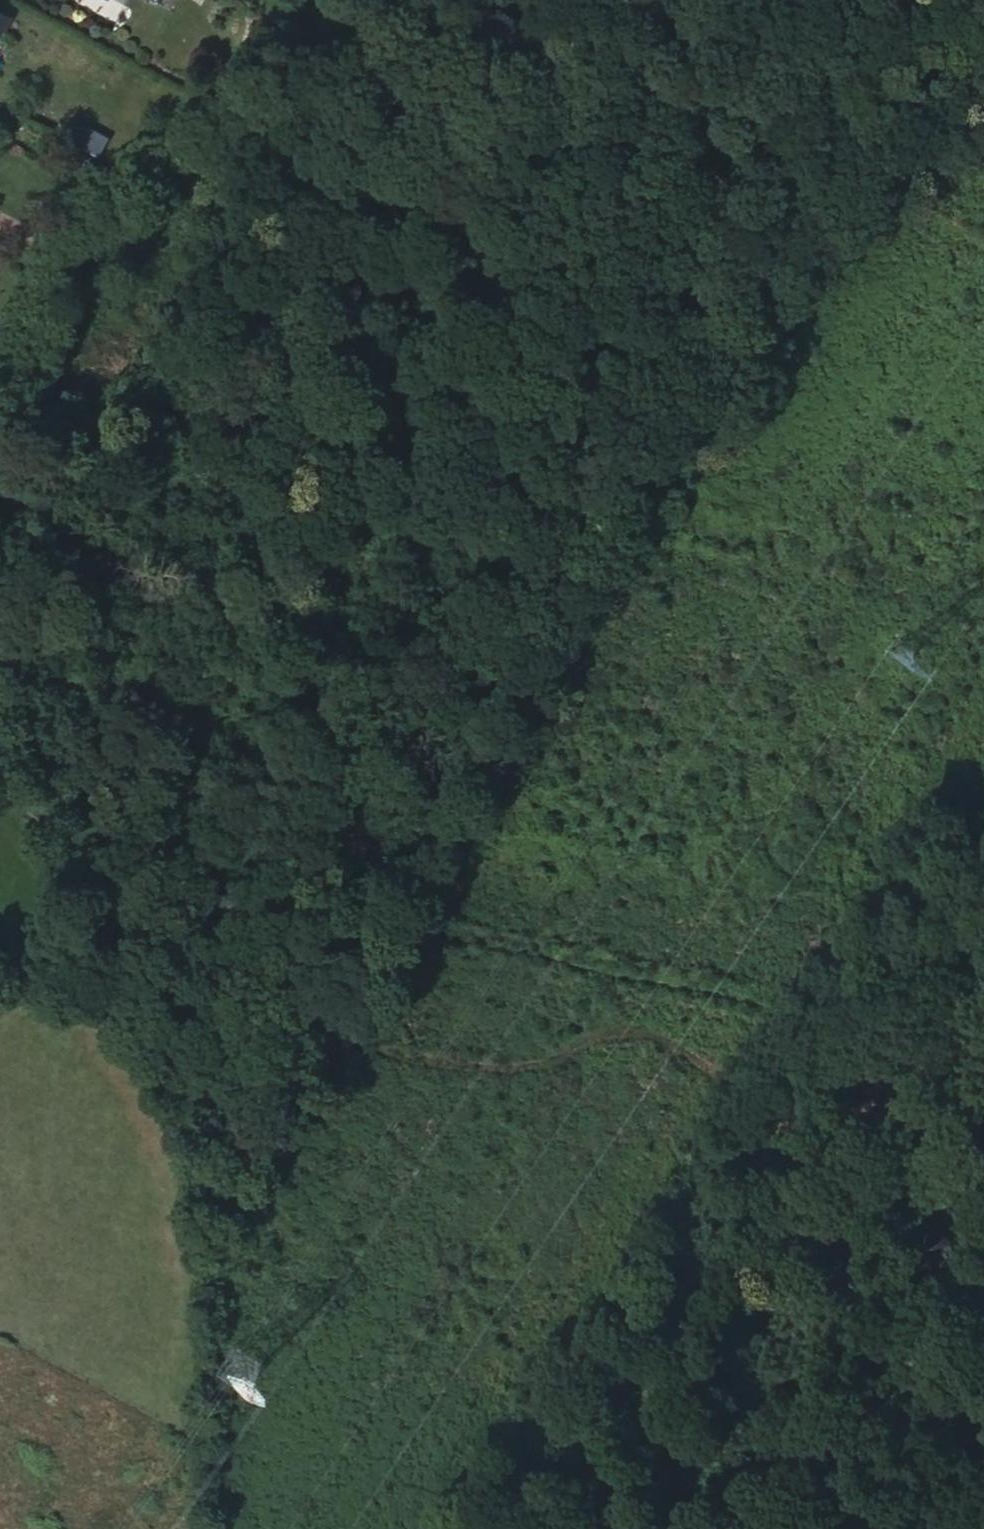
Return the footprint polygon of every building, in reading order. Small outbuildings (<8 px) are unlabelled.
[(118,0),(64,0),(107,22),(118,0)] [(91,125),(77,144),(95,157),(108,138),(91,125)]
